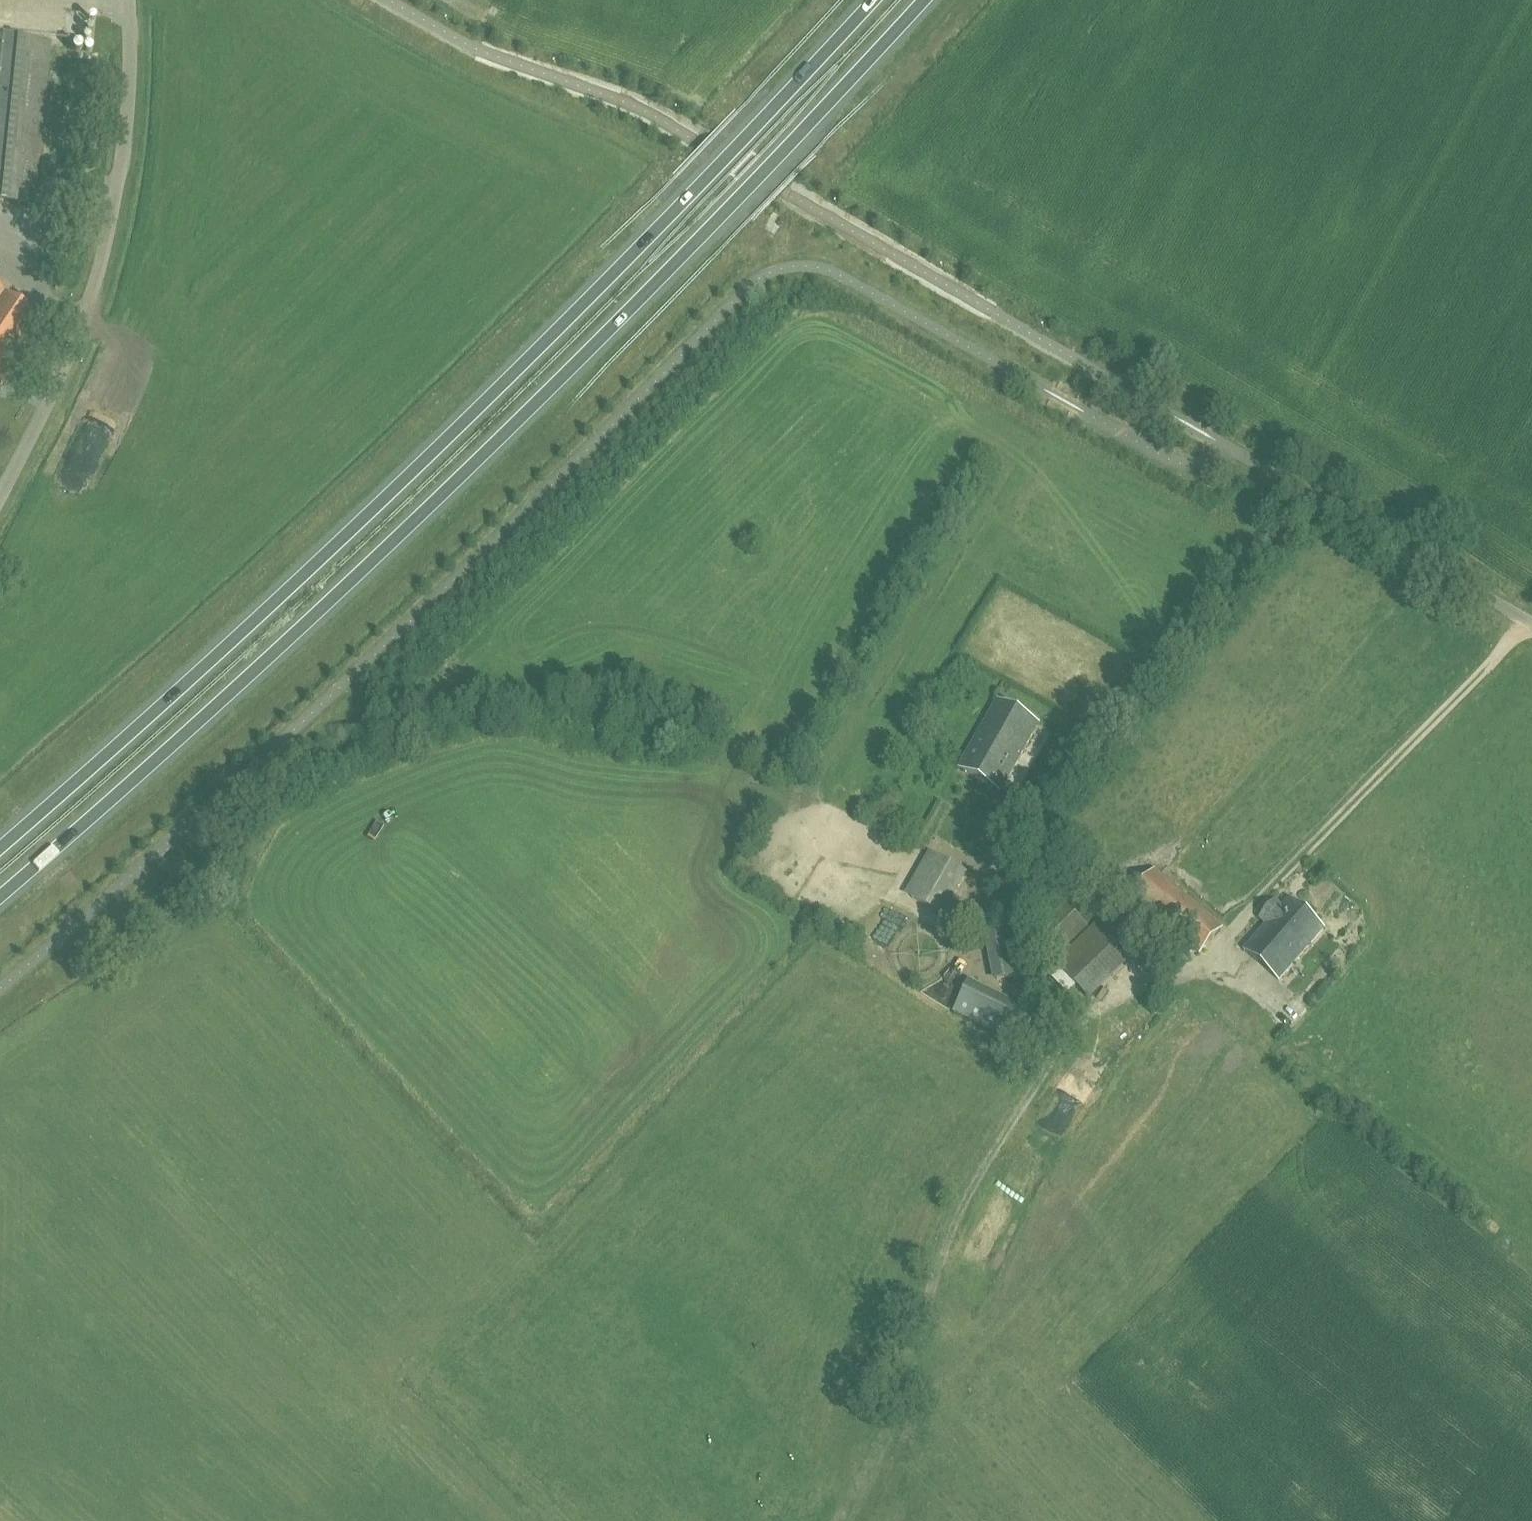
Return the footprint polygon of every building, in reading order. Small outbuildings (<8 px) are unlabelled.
[(33,206),(49,42),(0,38),(0,203),(33,206)] [(11,301),(0,293),(0,317),(11,301)] [(0,317),(0,389),(44,324),(11,301),(0,317)] [(1001,792),(1039,724),(997,700),(959,768),(1001,792)] [(967,874),(936,856),(912,898),(943,915),(967,874)] [(1200,954),(1223,927),(1156,868),(1133,895),(1200,954)] [(1279,981),(1325,928),(1290,898),(1283,907),(1276,901),(1260,920),(1267,925),(1245,951),(1279,981)] [(1088,926),(1065,903),(1036,931),(1059,954),(1088,926)] [(1137,953),(1103,918),(1055,965),(1089,1000),(1137,953)] [(1012,926),(988,931),(997,980),(1021,975),(1012,926)] [(954,1012),(1008,1039),(1019,1045),(1035,1012),(970,981),(954,1012)] [(1143,1003),(1152,1013),(1163,1004),(1155,994),(1143,1003)]
